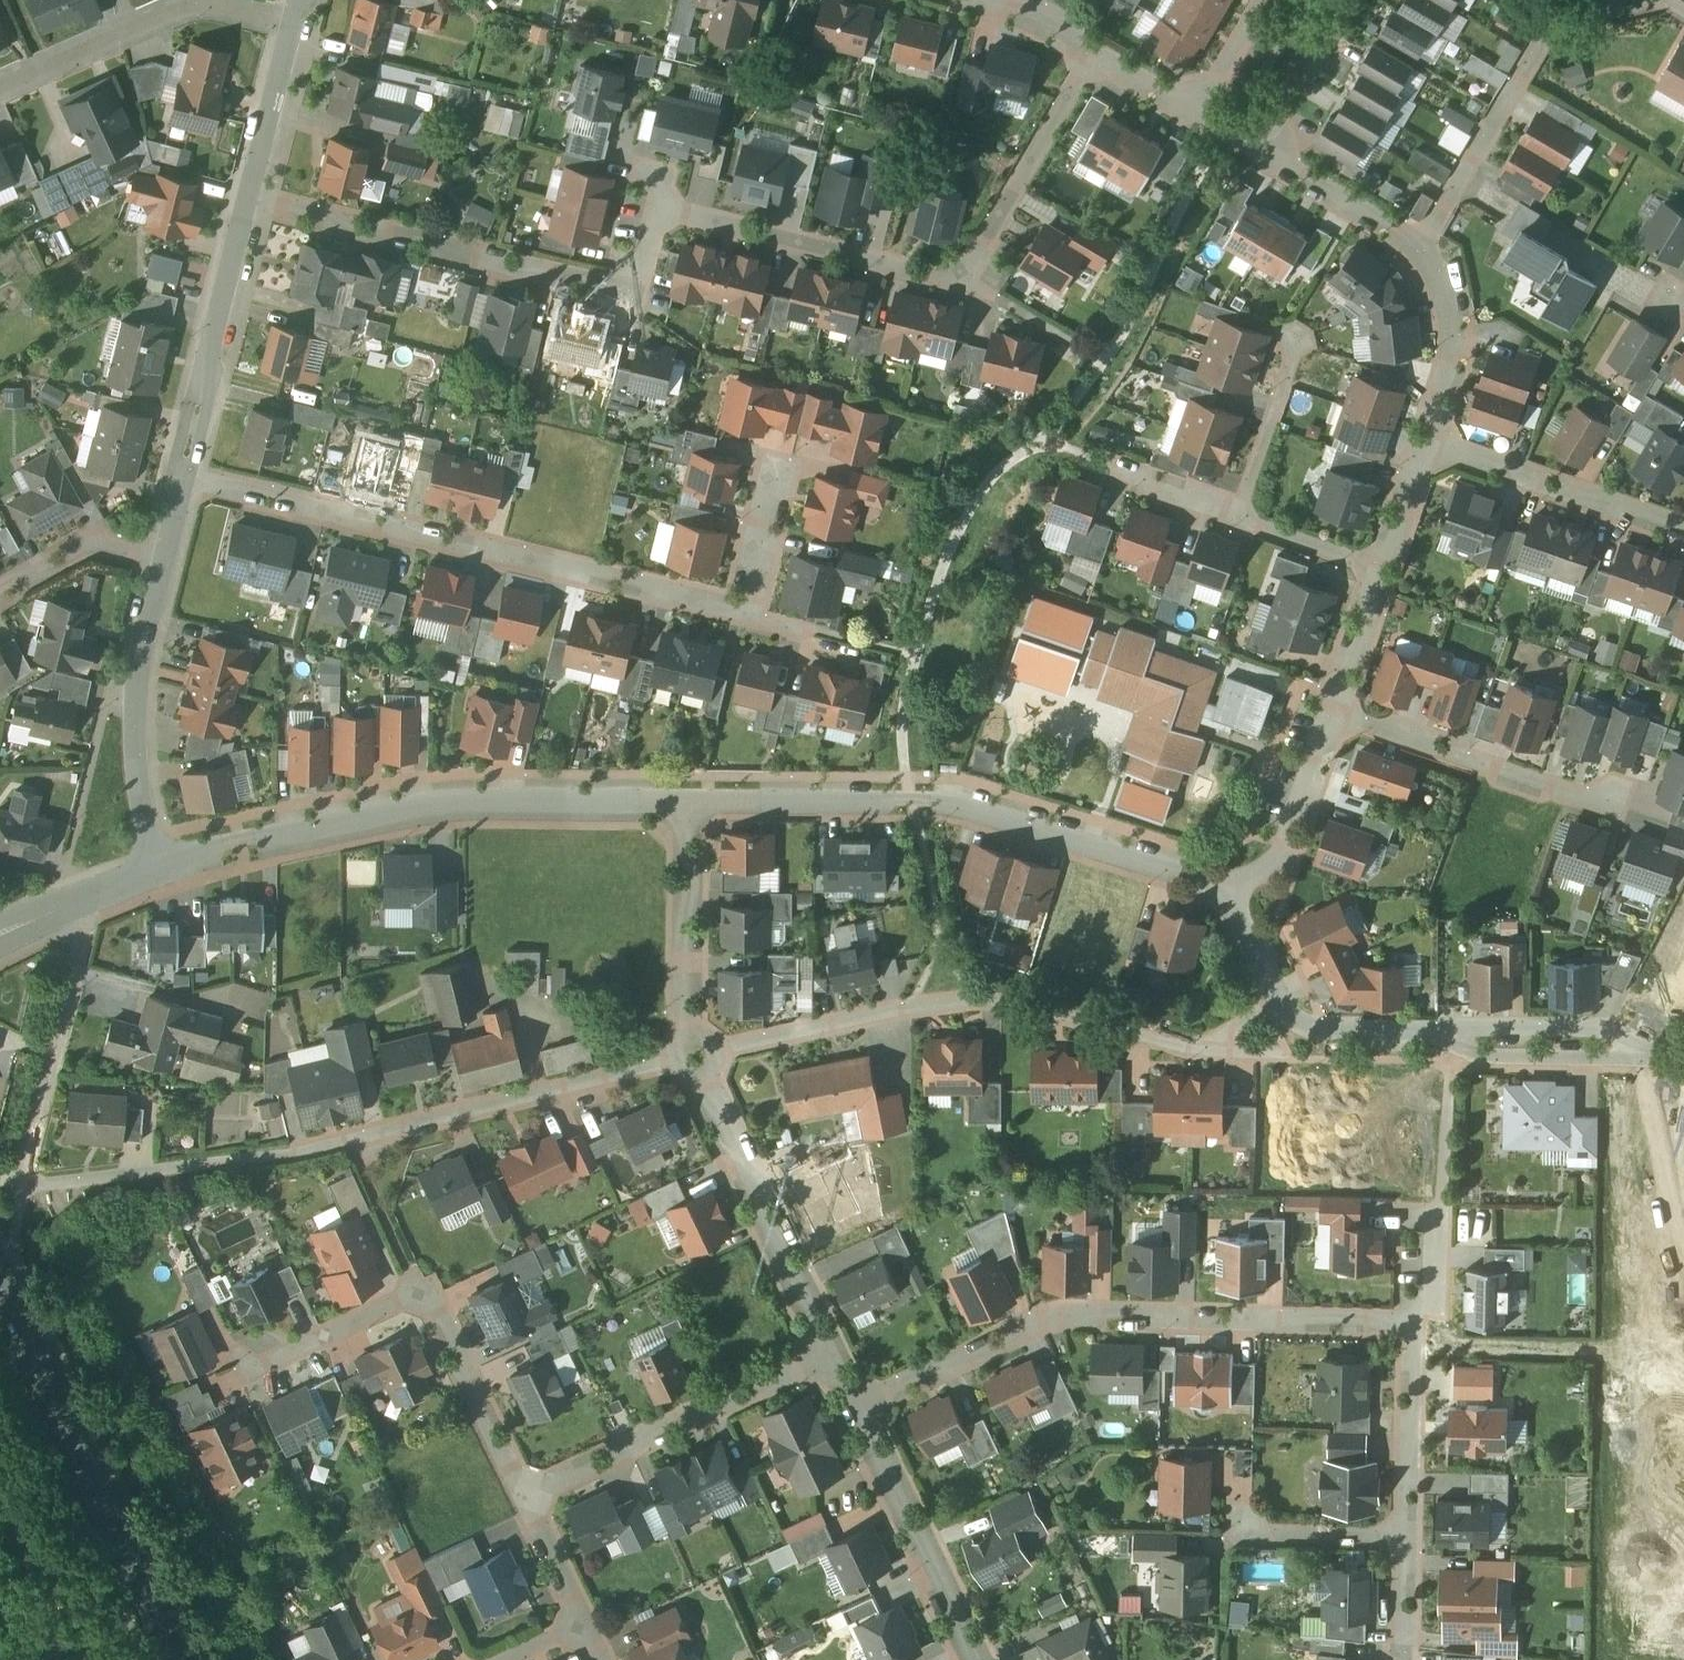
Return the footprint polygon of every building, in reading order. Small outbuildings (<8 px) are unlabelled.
[(62,19),(96,3),(95,0),(54,0),(62,19)] [(379,0),(357,0),(354,12),(355,12),(348,41),(384,50),(395,4),(379,0)] [(402,5),(414,8),(431,12),(434,0),(404,0),(402,5)] [(693,0),(679,0),(671,31),(681,34),(690,36),(698,3),(697,3),(697,1),(693,0)] [(697,1),(697,3),(698,3),(720,8),(713,37),(745,45),(752,16),(755,17),(759,0),(697,0),(697,1)] [(834,0),(826,0),(818,32),(832,36),(830,44),(863,52),(864,52),(868,38),(874,10),(834,0)] [(1130,0),(1105,0),(1104,1),(1131,17),(1138,5),(1130,0)] [(1183,0),(1178,0),(1166,20),(1162,18),(1205,44),(1213,30),(1222,23),(1183,0)] [(1222,23),(1224,12),(1231,0),(1183,0),(1222,23)] [(1438,0),(1405,0),(1400,9),(1400,10),(1434,30),(1434,31),(1438,33),(1439,32),(1438,32),(1452,9),(1453,9),(1438,0)] [(1453,9),(1453,8),(1457,0),(1438,0),(1453,9)] [(1434,30),(1400,10),(1400,9),(1396,6),(1395,8),(1381,32),(1420,55),(1434,31),(1434,30)] [(1514,13),(1502,6),(1494,18),(1507,26),(1514,13)] [(431,12),(414,8),(410,23),(430,28),(434,13),(431,12)] [(1536,26),(1514,13),(1507,26),(1529,39),(1536,26)] [(944,27),(905,18),(895,56),(932,66),(934,66),(936,57),(942,34),(944,27)] [(1205,44),(1162,18),(1148,42),(1187,65),(1196,50),(1205,44)] [(681,34),(671,31),(668,43),(678,45),(681,34)] [(959,38),(942,34),(936,57),(953,62),(959,38)] [(882,41),(868,38),(864,52),(863,52),(862,54),(878,58),(882,41)] [(229,53),(192,44),(190,53),(179,50),(174,69),(185,72),(181,87),(218,97),(218,96),(229,53)] [(1413,67),(1374,44),(1360,68),(1359,69),(1363,72),(1364,71),(1398,91),(1399,91),(1413,67)] [(1036,57),(993,46),(988,68),(983,87),(995,90),(1026,98),(1036,57)] [(1681,48),(1662,80),(1680,90),(1678,94),(1683,98),(1683,49),(1681,48)] [(643,51),(638,70),(652,74),(658,56),(643,51)] [(1474,54),(1466,66),(1479,74),(1486,61),(1474,54)] [(1516,61),(1504,54),(1497,66),(1509,73),(1516,61)] [(953,62),(936,57),(934,66),(932,66),(930,72),(949,77),(953,62)] [(1508,74),(1486,61),(1479,74),(1501,87),(1508,74)] [(157,62),(131,68),(138,101),(161,95),(168,66),(158,63),(157,62)] [(416,72),(380,63),(376,78),(376,79),(409,88),(412,88),(416,72)] [(988,68),(967,63),(957,102),(990,110),(995,90),(983,87),(988,68)] [(1568,83),(1588,80),(1585,63),(1565,67),(1568,83)] [(626,76),(581,65),(576,88),(576,94),(578,95),(576,104),(577,104),(577,110),(599,115),(594,135),(608,139),(612,123),(612,122),(613,119),(615,119),(619,105),(623,106),(627,91),(622,90),(626,76)] [(376,78),(341,69),(330,112),(365,121),(366,121),(376,79),(376,78)] [(1398,91),(1364,71),(1363,72),(1350,94),(1349,95),(1388,118),(1389,117),(1388,117),(1402,94),(1402,95),(1403,93),(1399,91),(1398,91)] [(409,88),(376,79),(366,121),(365,121),(364,122),(404,132),(410,107),(404,106),(409,88)] [(118,83),(99,91),(96,86),(62,101),(82,144),(97,137),(104,153),(105,156),(128,146),(137,142),(137,141),(121,107),(127,104),(118,83)] [(218,97),(181,87),(179,86),(170,122),(190,127),(192,130),(203,133),(206,131),(211,132),(220,97),(218,96),(218,97)] [(1388,118),(1349,95),(1349,96),(1336,118),(1335,119),(1370,139),(1370,140),(1374,143),(1375,141),(1387,118),(1388,119),(1388,118)] [(1109,105),(1094,96),(1082,115),(1098,124),(1105,112),(1109,105)] [(719,110),(664,97),(658,121),(653,141),(672,146),(671,150),(687,154),(688,150),(709,155),(719,110)] [(483,127),(517,136),(524,111),(490,101),(483,127)] [(1476,122),(1448,105),(1441,116),(1453,123),(1470,133),(1476,122)] [(1583,119),(1568,110),(1558,126),(1573,135),(1583,119)] [(1106,113),(1105,112),(1098,124),(1095,130),(1090,138),(1079,157),(1080,158),(1081,158),(1093,165),(1108,174),(1109,174),(1135,130),(1106,113)] [(1098,124),(1082,115),(1074,130),(1090,138),(1095,130),(1098,124)] [(1558,126),(1539,115),(1522,142),(1560,165),(1560,166),(1562,167),(1579,139),(1573,135),(1558,126)] [(1370,139),(1335,119),(1336,118),(1332,116),(1331,117),(1331,118),(1317,142),(1348,160),(1356,164),(1370,140),(1370,139)] [(1470,133),(1453,123),(1441,144),(1461,155),(1473,135),(1470,133)] [(1164,147),(1135,130),(1109,174),(1108,174),(1102,185),(1104,186),(1110,175),(1138,191),(1138,192),(1139,192),(1153,170),(1162,155),(1166,148),(1164,147)] [(146,136),(137,141),(137,142),(128,146),(136,170),(137,171),(153,163),(152,159),(147,139),(146,136)] [(1193,147),(1173,136),(1166,148),(1162,155),(1181,166),(1193,147)] [(182,148),(147,139),(152,159),(177,166),(182,148)] [(370,150),(331,140),(320,185),(358,195),(363,175),(370,150)] [(1560,165),(1522,142),(1504,173),(1509,176),(1538,193),(1542,196),(1560,166),(1560,165)] [(426,154),(390,144),(384,168),(420,177),(426,154)] [(105,156),(104,153),(98,156),(104,170),(111,166),(117,179),(136,170),(128,146),(105,156)] [(789,157),(746,146),(735,191),(778,202),(789,157)] [(0,147),(0,184),(14,178),(11,173),(12,172),(6,157),(5,158),(0,147)] [(1430,157),(1417,150),(1410,162),(1422,170),(1430,157)] [(598,160),(564,152),(560,168),(569,170),(569,169),(595,175),(598,160)] [(1181,166),(1162,155),(1153,170),(1172,182),(1181,166)] [(98,156),(78,165),(92,195),(118,182),(117,179),(111,166),(104,170),(98,156)] [(863,176),(830,168),(819,212),(859,222),(862,210),(860,210),(863,199),(895,207),(903,175),(905,165),(868,156),(863,176)] [(1452,170),(1430,157),(1422,170),(1444,182),(1452,170)] [(1356,164),(1348,160),(1341,171),(1376,191),(1382,180),(1356,164)] [(153,163),(137,171),(136,175),(157,180),(158,176),(161,165),(153,163)] [(78,165),(40,182),(54,213),(92,195),(78,165)] [(1108,174),(1093,165),(1087,176),(1102,185),(1108,174)] [(595,175),(569,169),(569,170),(561,201),(607,212),(609,202),(607,201),(613,180),(595,175)] [(196,186),(158,176),(157,180),(136,175),(130,198),(143,201),(142,205),(145,211),(149,212),(146,226),(183,235),(185,231),(195,234),(201,210),(190,208),(196,186)] [(386,180),(363,175),(358,195),(380,201),(386,180)] [(1538,193),(1509,176),(1501,189),(1520,200),(1530,207),(1538,193)] [(1251,191),(1238,183),(1228,199),(1241,207),(1244,202),(1245,202),(1251,191)] [(964,200),(922,190),(912,231),(929,235),(928,242),(940,245),(941,238),(954,241),(964,200)] [(1410,213),(1421,219),(1433,195),(1423,190),(1410,213)] [(1241,207),(1228,199),(1222,211),(1238,220),(1248,204),(1245,202),(1244,202),(1241,207)] [(462,220),(487,231),(496,211),(471,200),(462,220)] [(1522,230),(1542,241),(1554,221),(1530,207),(1520,200),(1502,231),(1517,240),(1522,230)] [(607,212),(561,201),(553,233),(597,244),(602,223),(604,223),(607,212)] [(1268,214),(1250,204),(1250,203),(1249,202),(1248,204),(1238,220),(1224,244),(1225,245),(1226,244),(1238,251),(1254,260),(1249,268),(1250,269),(1281,216),(1271,211),(1268,214)] [(1665,204),(1653,223),(1649,221),(1638,240),(1678,263),(1683,253),(1683,216),(1665,204)] [(1291,222),(1281,216),(1250,269),(1251,270),(1256,261),(1271,270),(1271,271),(1283,278),(1284,279),(1296,259),(1308,239),(1309,238),(1307,237),(1288,226),(1291,222)] [(1117,241),(1084,222),(1073,241),(1086,249),(1080,258),(1100,270),(1117,241)] [(1333,236),(1319,228),(1311,241),(1308,239),(1296,259),(1299,260),(1298,262),(1313,270),(1333,236)] [(1067,243),(1044,229),(1023,265),(1043,277),(1048,276),(1064,285),(1080,258),(1086,249),(1073,241),(1067,243)] [(1507,255),(1537,273),(1531,291),(1550,302),(1545,311),(1568,325),(1594,282),(1558,260),(1560,256),(1541,244),(1542,241),(1522,230),(1517,240),(1507,255)] [(573,257),(577,240),(551,234),(543,232),(539,248),(573,257)] [(343,255),(304,245),(292,293),(317,299),(316,306),(317,306),(328,309),(330,302),(331,303),(331,300),(342,256),(343,255)] [(734,256),(722,253),(721,256),(713,253),(715,248),(700,245),(699,250),(685,247),(683,254),(671,251),(664,277),(677,280),(675,293),(703,300),(705,295),(730,301),(729,307),(744,310),(745,305),(758,308),(760,309),(764,292),(770,268),(756,264),(758,259),(743,255),(742,261),(734,259),(734,256)] [(1388,267),(1360,245),(1357,249),(1351,250),(1343,260),(1343,267),(1333,280),(1352,295),(1346,302),(1355,309),(1379,279),(1388,267)] [(362,261),(342,256),(331,300),(346,304),(353,306),(356,294),(389,302),(399,264),(381,260),(379,257),(368,254),(363,256),(362,261)] [(175,264),(157,259),(153,278),(171,282),(175,264)] [(1188,263),(1176,282),(1192,291),(1203,272),(1188,263)] [(826,276),(825,277),(801,271),(794,300),(791,311),(793,312),(792,315),(823,323),(834,278),(826,276)] [(866,288),(841,281),(842,280),(834,278),(823,323),(853,331),(854,327),(856,327),(857,323),(866,288)] [(1386,284),(1379,279),(1355,309),(1362,315),(1398,295),(1391,281),(1386,284)] [(479,286),(463,281),(453,320),(469,324),(479,286)] [(179,297),(155,291),(125,308),(122,319),(140,324),(141,319),(171,326),(179,297)] [(764,292),(760,309),(758,308),(753,331),(769,335),(770,327),(778,296),(764,292)] [(492,296),(478,293),(470,323),(484,326),(492,296)] [(916,300),(898,295),(889,331),(885,348),(886,348),(917,356),(919,347),(930,302),(917,299),(916,300)] [(1398,295),(1362,315),(1363,325),(1401,319),(1400,312),(1406,308),(1398,295)] [(510,301),(492,296),(484,326),(480,342),(522,352),(523,352),(529,327),(529,326),(534,302),(511,296),(510,301)] [(794,300),(778,296),(770,327),(788,332),(792,315),(793,312),(791,311),(794,300)] [(1219,305),(1203,299),(1198,313),(1215,318),(1219,305)] [(346,304),(331,300),(331,303),(330,302),(328,309),(317,306),(316,306),(313,321),(340,328),(346,304)] [(938,304),(930,302),(919,347),(950,355),(951,351),(952,351),(955,341),(962,312),(938,306),(938,304)] [(353,306),(346,304),(340,328),(353,331),(361,333),(366,309),(353,306)] [(1401,319),(1363,325),(1364,334),(1373,333),(1376,357),(1393,355),(1400,361),(1409,360),(1415,352),(1420,352),(1415,317),(1401,319)] [(140,324),(122,319),(106,381),(156,393),(162,370),(161,369),(171,326),(141,319),(140,324)] [(1268,336),(1220,319),(1210,346),(1258,363),(1268,336)] [(1665,338),(1636,320),(1611,361),(1639,378),(1640,379),(1648,366),(1665,338)] [(340,328),(313,321),(309,336),(308,337),(349,348),(353,331),(340,328)] [(390,326),(369,321),(366,334),(387,339),(390,326)] [(873,327),(857,323),(856,327),(854,327),(853,331),(848,353),(865,358),(873,327)] [(309,336),(274,327),(263,370),(298,378),(308,337),(309,336)] [(545,331),(529,327),(523,352),(522,352),(519,365),(535,369),(545,331)] [(873,327),(865,358),(883,362),(886,348),(885,348),(889,331),(873,327)] [(1031,341),(1007,335),(1007,338),(994,334),(990,349),(985,373),(986,374),(1004,378),(1004,381),(1029,387),(1029,388),(1033,389),(1044,347),(1031,343),(1031,341)] [(971,344),(955,341),(952,351),(951,351),(950,355),(946,371),(964,375),(971,344)] [(990,349),(971,344),(964,375),(962,383),(983,388),(986,374),(985,373),(990,349)] [(658,346),(655,348),(642,345),(636,371),(626,410),(637,413),(643,389),(650,391),(651,386),(666,390),(673,362),(676,353),(674,349),(658,346)] [(1258,363),(1210,346),(1201,373),(1249,390),(1258,363)] [(1658,377),(1671,385),(1677,373),(1676,373),(1683,360),(1683,354),(1674,348),(1658,377)] [(1535,369),(1492,354),(1485,374),(1481,372),(1477,385),(1524,401),(1535,369)] [(686,366),(673,362),(666,390),(679,393),(686,366)] [(1197,371),(1180,365),(1175,378),(1180,380),(1192,384),(1197,371)] [(1648,366),(1640,379),(1639,378),(1630,393),(1643,401),(1659,373),(1648,366)] [(636,371),(618,367),(609,406),(626,410),(636,371)] [(1390,375),(1374,370),(1370,382),(1385,388),(1390,375)] [(1370,382),(1356,378),(1347,405),(1394,422),(1404,394),(1385,388),(1370,382)] [(788,392),(739,380),(735,397),(730,400),(724,424),(762,433),(766,418),(780,421),(788,392)] [(1192,384),(1180,380),(1176,392),(1179,397),(1193,402),(1193,401),(1213,407),(1217,393),(1192,384)] [(1524,401),(1477,385),(1473,397),(1477,398),(1470,417),(1513,432),(1524,401)] [(809,395),(788,390),(788,392),(780,421),(780,424),(800,430),(809,395)] [(130,401),(103,394),(99,408),(105,410),(105,409),(127,414),(130,401)] [(830,401),(809,395),(800,430),(821,435),(822,433),(828,409),(830,401)] [(1213,407),(1193,401),(1193,402),(1184,429),(1231,445),(1240,417),(1213,407)] [(1658,401),(1644,425),(1658,433),(1661,430),(1672,437),(1683,417),(1658,401)] [(336,413),(293,402),(289,419),(289,420),(331,431),(336,413)] [(1635,414),(1618,403),(1605,424),(1607,425),(1602,432),(1618,442),(1635,414)] [(886,414),(848,405),(846,414),(828,409),(822,433),(840,437),(836,452),(874,461),(880,437),(883,435),(887,417),(886,414)] [(1394,422),(1347,405),(1338,433),(1351,438),(1367,443),(1385,449),(1394,422)] [(1605,424),(1577,407),(1553,448),(1582,466),(1602,432),(1607,425),(1605,424)] [(127,414),(105,409),(105,410),(98,437),(141,448),(149,419),(127,414)] [(289,419),(253,410),(242,454),(278,464),(289,420),(289,419)] [(719,437),(680,427),(672,460),(693,466),(696,454),(713,459),(719,437)] [(1231,445),(1184,429),(1174,455),(1174,456),(1193,463),(1221,473),(1231,445)] [(1661,430),(1658,433),(1636,471),(1669,490),(1676,478),(1683,476),(1683,444),(1672,437),(1661,430)] [(425,436),(417,468),(432,472),(437,453),(438,454),(442,440),(425,436)] [(98,437),(97,437),(90,464),(89,466),(113,472),(132,477),(139,448),(141,449),(141,448),(98,437)] [(71,460),(59,438),(45,446),(49,453),(50,452),(60,470),(73,463),(71,460)] [(1367,443),(1351,438),(1346,450),(1362,456),(1367,443)] [(438,454),(437,453),(432,472),(426,499),(447,504),(447,506),(456,508),(470,447),(466,461),(438,454)] [(486,465),(468,461),(471,447),(470,447),(456,508),(461,510),(460,513),(477,517),(479,512),(491,514),(498,486),(501,473),(499,473),(489,471),(486,465)] [(1346,450),(1338,447),(1330,471),(1332,472),(1332,471),(1368,483),(1376,460),(1362,456),(1346,450)] [(510,448),(504,452),(499,473),(501,473),(498,486),(515,490),(524,452),(510,448)] [(1193,463),(1174,456),(1174,455),(1160,450),(1155,453),(1151,464),(1188,477),(1193,463)] [(60,470),(50,452),(49,453),(23,467),(35,489),(10,504),(27,535),(81,505),(63,474),(62,474),(60,470)] [(713,459),(696,454),(693,466),(691,473),(696,474),(692,489),(730,498),(733,496),(737,481),(735,478),(738,465),(713,459)] [(113,472),(89,466),(90,464),(71,460),(73,463),(82,480),(109,487),(113,472)] [(889,479),(855,471),(851,487),(862,489),(861,491),(885,497),(889,479)] [(1368,483),(1332,471),(1332,472),(1319,510),(1363,525),(1377,487),(1368,483)] [(1100,489),(1065,477),(1064,481),(1058,484),(1054,496),(1057,501),(1051,518),(1075,526),(1067,551),(1083,556),(1094,522),(1089,521),(1100,489)] [(851,487),(821,479),(818,492),(812,491),(807,513),(813,514),(810,527),(851,537),(855,519),(858,519),(862,505),(858,504),(861,491),(862,489),(851,487)] [(1485,495),(1457,485),(1449,507),(1453,508),(1446,528),(1457,532),(1453,543),(1478,552),(1486,554),(1496,526),(1499,516),(1487,511),(1483,503),(1485,495)] [(714,512),(675,503),(671,523),(679,525),(679,523),(710,531),(714,512)] [(1169,522),(1135,511),(1128,531),(1123,534),(1119,543),(1122,548),(1136,553),(1134,558),(1148,563),(1155,565),(1163,540),(1169,522)] [(1555,523),(1535,516),(1529,535),(1520,561),(1521,561),(1550,571),(1566,523),(1557,520),(1555,523)] [(1114,529),(1094,522),(1083,556),(1103,563),(1114,529)] [(710,531),(679,523),(679,525),(670,562),(674,563),(677,567),(688,570),(692,567),(715,573),(724,534),(710,531)] [(1566,523),(1550,571),(1578,581),(1579,581),(1588,555),(1595,536),(1574,529),(1576,526),(1566,523)] [(292,540),(235,526),(224,573),(274,585),(275,580),(282,582),(286,567),(292,540)] [(1515,533),(1496,526),(1486,554),(1478,552),(1476,558),(1503,567),(1503,566),(1515,533)] [(0,530),(0,554),(3,559),(18,552),(5,527),(0,530)] [(1515,533),(1503,566),(1518,571),(1521,561),(1520,561),(1529,535),(1516,530),(1515,533)] [(1238,546),(1203,534),(1192,565),(1189,575),(1199,578),(1223,587),(1238,546)] [(1163,540),(1155,565),(1148,563),(1144,575),(1167,583),(1175,560),(1180,545),(1163,540)] [(1645,552),(1624,545),(1613,575),(1608,592),(1609,593),(1636,602),(1653,553),(1645,550),(1645,552)] [(387,562),(332,549),(322,591),(325,592),(319,616),(342,622),(348,597),(375,604),(377,604),(380,588),(387,562)] [(879,557),(845,549),(840,567),(875,576),(879,557)] [(1653,553),(1636,602),(1663,611),(1664,611),(1670,595),(1680,564),(1659,557),(1660,555),(1653,553)] [(1310,566),(1278,555),(1271,575),(1286,580),(1286,579),(1303,585),(1310,566)] [(1602,560),(1588,555),(1579,581),(1578,581),(1575,590),(1589,595),(1598,570),(1602,560)] [(840,567),(797,557),(786,601),(835,613),(839,599),(837,595),(841,580),(872,588),(875,576),(840,567)] [(1192,565),(1175,560),(1167,583),(1162,597),(1190,607),(1199,578),(1189,575),(1192,565)] [(311,572),(286,567),(282,582),(275,580),(274,585),(270,599),(303,607),(311,572)] [(449,572),(428,567),(422,593),(420,593),(416,609),(418,609),(417,613),(449,620),(461,623),(463,612),(471,578),(463,576),(449,573),(449,572)] [(1589,595),(1587,602),(1604,607),(1609,593),(1608,592),(1613,575),(1598,570),(1589,595)] [(82,582),(71,582),(71,599),(95,600),(96,574),(82,573),(82,582)] [(1303,585),(1286,579),(1286,580),(1277,606),(1325,623),(1334,596),(1303,585)] [(406,594),(380,588),(377,604),(375,604),(372,618),(399,624),(406,594)] [(540,598),(504,589),(497,620),(494,631),(505,634),(530,640),(540,598)] [(1009,675),(1069,693),(1078,664),(1083,665),(1098,613),(1033,594),(1009,675)] [(1670,595),(1664,611),(1663,611),(1658,626),(1674,631),(1683,606),(1683,604),(1683,599),(1670,595)] [(87,611),(50,602),(50,603),(41,600),(38,601),(36,602),(35,604),(30,622),(44,626),(36,657),(86,670),(94,639),(80,636),(87,611)] [(1325,623),(1277,606),(1268,632),(1267,634),(1284,640),(1315,650),(1325,623)] [(1683,606),(1674,631),(1674,633),(1683,637),(1683,606)] [(463,612),(461,623),(449,620),(442,648),(471,655),(480,617),(463,612)] [(592,616),(579,613),(572,641),(567,661),(569,662),(596,668),(607,620),(602,618),(593,616),(592,616)] [(497,620),(480,617),(471,655),(498,662),(505,634),(494,631),(497,620)] [(613,621),(607,620),(596,668),(622,674),(624,675),(629,655),(636,626),(622,623),(613,620),(613,621)] [(1268,632),(1253,627),(1246,647),(1278,658),(1284,640),(1267,634),(1268,632)] [(1215,673),(1153,651),(1157,640),(1120,628),(1117,638),(1098,631),(1091,651),(1090,651),(1087,658),(1088,659),(1081,679),(1101,686),(1097,696),(1139,710),(1125,750),(1135,754),(1128,773),(1148,780),(1148,781),(1155,784),(1156,783),(1176,790),(1183,770),(1192,774),(1205,738),(1194,735),(1201,715),(1233,727),(1260,736),(1274,692),(1248,683),(1248,684),(1228,677),(1218,706),(1205,702),(1215,673)] [(247,636),(217,629),(214,642),(244,649),(247,636)] [(680,637),(666,634),(659,662),(654,682),(655,682),(682,689),(694,641),(689,639),(680,637)] [(572,641),(555,637),(546,676),(560,679),(565,676),(569,662),(567,661),(572,641)] [(8,673),(12,681),(32,669),(14,638),(0,645),(0,677),(8,673)] [(1425,645),(1403,638),(1399,639),(1395,651),(1420,660),(1425,645)] [(214,642),(203,639),(200,653),(194,651),(191,666),(196,667),(194,675),(192,675),(189,687),(191,688),(189,696),(184,695),(180,709),(186,710),(182,724),(192,726),(223,734),(229,735),(236,706),(230,704),(237,679),(242,680),(250,651),(244,649),(214,642)] [(709,644),(700,641),(700,642),(694,641),(682,689),(711,696),(723,648),(709,644)] [(1439,650),(1425,645),(1420,660),(1422,660),(1415,679),(1428,684),(1439,650)] [(1395,651),(1390,650),(1375,694),(1407,705),(1415,679),(1422,660),(1420,660),(1395,651)] [(1453,655),(1439,650),(1428,684),(1440,688),(1447,669),(1448,670),(1453,655)] [(766,658),(751,654),(748,656),(739,694),(754,697),(753,702),(760,703),(771,706),(775,691),(781,664),(768,661),(766,658)] [(320,712),(339,713),(340,655),(321,655),(320,712)] [(646,659),(629,655),(624,675),(622,674),(619,689),(622,694),(636,698),(646,659)] [(887,664),(862,658),(857,681),(872,684),(872,686),(881,688),(887,664)] [(646,659),(636,698),(646,700),(652,697),(655,682),(654,682),(659,662),(646,659)] [(833,675),(809,669),(802,698),(798,715),(800,715),(830,722),(841,674),(833,673),(833,675)] [(1448,670),(1447,669),(1440,688),(1432,713),(1463,724),(1478,680),(1448,670)] [(92,680),(53,670),(49,687),(60,689),(57,702),(85,709),(92,680)] [(857,681),(849,679),(849,676),(841,674),(830,722),(861,729),(872,686),(872,684),(857,681)] [(1534,693),(1514,686),(1505,711),(1497,736),(1498,736),(1517,743),(1519,747),(1528,750),(1533,748),(1536,749),(1551,706),(1532,699),(1534,693)] [(789,695),(775,691),(771,706),(760,703),(754,727),(780,733),(789,695)] [(403,708),(385,707),(385,705),(383,705),(383,745),(383,758),(415,759),(415,734),(416,695),(404,694),(403,708)] [(429,695),(416,695),(415,734),(428,735),(429,695)] [(789,695),(780,733),(795,737),(800,715),(798,715),(802,698),(789,695)] [(508,703),(476,696),(464,745),(504,755),(509,734),(516,705),(508,703)] [(537,703),(510,697),(508,703),(516,705),(509,734),(528,739),(537,703)] [(57,702),(38,698),(36,705),(34,704),(34,706),(16,702),(12,721),(32,725),(30,732),(47,736),(69,741),(76,708),(85,710),(85,709),(57,702)] [(1567,703),(1557,734),(1570,738),(1580,707),(1567,703)] [(358,718),(339,718),(340,715),(338,715),(337,755),(337,768),(369,769),(369,745),(370,705),(358,705),(358,718)] [(383,705),(370,705),(369,745),(383,745),(383,705)] [(1505,711),(1486,705),(1475,736),(1496,743),(1498,736),(1497,736),(1505,711)] [(1611,717),(1581,707),(1580,707),(1570,738),(1565,752),(1582,758),(1584,753),(1599,758),(1602,748),(1601,747),(1612,718),(1611,717)] [(1646,718),(1614,707),(1611,717),(1612,718),(1601,747),(1602,748),(1615,752),(1613,757),(1631,763),(1635,750),(1646,719),(1646,718)] [(312,710),(290,710),(290,735),(292,735),(292,728),(313,728),(313,715),(312,715),(312,710)] [(313,728),(292,728),(292,735),(291,779),(324,779),(324,755),(325,715),(313,715),(313,728)] [(338,715),(325,715),(324,755),(337,755),(338,715)] [(1668,727),(1646,719),(1635,750),(1658,757),(1668,727)] [(32,725),(12,721),(9,737),(26,741),(29,739),(45,743),(47,736),(30,732),(32,725)] [(223,734),(192,726),(184,760),(206,756),(218,754),(223,734)] [(218,754),(206,756),(209,770),(229,766),(231,777),(251,773),(246,748),(218,754)] [(1395,757),(1385,754),(1384,758),(1362,750),(1352,778),(1405,797),(1415,769),(1393,761),(1395,757)] [(1674,753),(1666,774),(1670,775),(1661,800),(1676,805),(1683,808),(1683,756),(1674,753)] [(209,770),(183,775),(190,809),(197,808),(199,809),(210,807),(212,804),(236,799),(231,777),(229,766),(209,770)] [(11,787),(6,812),(37,818),(42,794),(11,787)] [(1360,798),(1341,791),(1336,804),(1356,811),(1360,798)] [(1370,801),(1360,798),(1356,811),(1366,814),(1370,801)] [(1676,805),(1669,824),(1672,825),(1683,830),(1683,808),(1676,805)] [(0,810),(0,850),(42,858),(50,821),(37,818),(6,812),(0,810)] [(1395,825),(1366,814),(1360,831),(1372,836),(1368,849),(1385,855),(1395,825)] [(1360,831),(1331,821),(1317,861),(1359,875),(1368,849),(1372,836),(1360,831)] [(1607,835),(1574,823),(1558,869),(1587,879),(1591,881),(1594,872),(1607,835)] [(1672,825),(1665,845),(1679,849),(1677,854),(1683,857),(1683,830),(1672,825)] [(773,835),(726,835),(725,871),(760,871),(760,867),(773,867),(773,835)] [(1665,845),(1636,835),(1621,877),(1664,892),(1677,854),(1679,849),(1665,845)] [(857,839),(828,839),(828,887),(857,887),(857,839)] [(857,839),(857,887),(886,887),(887,840),(857,839)] [(1016,858),(984,849),(982,857),(975,881),(971,895),(1002,904),(1016,858)] [(982,857),(969,853),(962,877),(975,881),(982,857)] [(429,857),(384,857),(384,904),(429,904),(429,857)] [(1048,868),(1016,858),(1002,904),(1034,914),(1039,900),(1046,876),(1048,868)] [(725,871),(724,871),(724,892),(754,892),(760,892),(760,871),(725,871)] [(1607,877),(1594,872),(1591,881),(1587,879),(1577,909),(1594,915),(1607,877)] [(1058,880),(1046,876),(1039,900),(1051,904),(1058,880)] [(760,892),(754,892),(753,909),(769,909),(769,920),(793,920),(793,893),(760,892)] [(220,902),(204,902),(204,936),(204,949),(206,949),(234,949),(234,898),(220,898),(220,902)] [(247,898),(234,898),(234,949),(263,949),(263,946),(263,915),(263,902),(247,902),(247,898)] [(1343,912),(1330,908),(1316,915),(1314,911),(1301,917),(1302,921),(1298,923),(1307,942),(1311,940),(1319,956),(1347,943),(1356,938),(1343,912)] [(753,909),(726,909),(726,922),(723,925),(723,940),(726,943),(765,943),(765,928),(769,928),(769,920),(769,909),(753,909)] [(1001,909),(1000,919),(1025,922),(1026,912),(1001,909)] [(886,911),(852,918),(853,925),(837,928),(839,935),(842,950),(871,944),(871,945),(892,940),(886,911)] [(1177,918),(1161,913),(1155,932),(1148,956),(1149,956),(1174,964),(1179,968),(1185,970),(1191,969),(1196,964),(1198,958),(1196,952),(1204,926),(1188,921),(1184,914),(1177,918)] [(276,915),(263,915),(263,946),(276,945),(276,915)] [(177,922),(146,923),(146,969),(178,969),(178,966),(177,936),(177,922)] [(1155,932),(1137,926),(1128,958),(1147,964),(1149,956),(1148,956),(1155,932)] [(871,944),(842,950),(839,935),(827,937),(838,988),(878,980),(871,945),(871,944)] [(191,936),(177,936),(178,966),(191,967),(191,936)] [(204,936),(191,936),(191,967),(206,967),(206,949),(204,949),(204,936)] [(1497,942),(1497,962),(1475,962),(1475,965),(1471,968),(1471,978),(1475,982),(1475,1004),(1510,1004),(1510,971),(1510,942),(1497,942)] [(1528,942),(1510,942),(1510,971),(1528,971),(1528,942)] [(1347,943),(1319,956),(1327,972),(1355,959),(1347,943)] [(1616,964),(1606,983),(1624,992),(1642,957),(1623,951),(1616,964)] [(800,955),(770,955),(770,972),(800,973),(800,955)] [(881,959),(885,977),(901,974),(898,957),(881,959)] [(1404,968),(1365,968),(1365,969),(1360,969),(1355,959),(1327,972),(1335,988),(1340,985),(1345,994),(1365,994),(1365,1004),(1404,1004),(1404,999),(1408,999),(1408,984),(1404,984),(1404,968)] [(463,964),(421,975),(431,1012),(442,1010),(445,1024),(475,1016),(463,964)] [(1616,964),(1553,964),(1553,1005),(1598,1004),(1598,983),(1606,983),(1616,964)] [(539,971),(525,971),(524,995),(538,996),(538,991),(550,992),(551,980),(538,979),(539,971)] [(770,972),(723,972),(723,1010),(752,1010),(756,1015),(765,1014),(769,1010),(769,990),(800,991),(800,973),(770,972)] [(186,1007),(150,997),(141,1029),(112,1021),(104,1051),(133,1059),(135,1060),(134,1065),(150,1069),(151,1064),(170,1069),(177,1041),(189,1044),(213,1051),(217,1040),(222,1018),(186,1008),(186,1007)] [(506,1007),(483,1013),(489,1034),(451,1044),(450,1044),(455,1061),(462,1090),(522,1074),(506,1007)] [(361,1023),(326,1031),(333,1060),(348,1057),(351,1066),(370,1061),(361,1023)] [(427,1034),(378,1046),(387,1084),(419,1075),(420,1078),(437,1073),(435,1066),(455,1061),(450,1044),(451,1044),(447,1029),(428,1034),(427,1034)] [(244,1047),(217,1040),(213,1051),(189,1044),(181,1076),(220,1086),(221,1083),(236,1087),(243,1062),(240,1061),(244,1047)] [(962,1040),(949,1040),(947,1041),(928,1041),(928,1061),(925,1064),(925,1076),(928,1079),(928,1090),(970,1090),(982,1090),(982,1082),(982,1042),(964,1041),(962,1040)] [(554,1048),(541,1051),(547,1075),(560,1071),(554,1048)] [(1070,1058),(1064,1052),(1037,1052),(1036,1101),(1096,1102),(1096,1068),(1096,1058),(1070,1058)] [(289,1057),(265,1063),(264,1091),(276,1093),(277,1094),(295,1090),(290,1071),(292,1070),(289,1057)] [(292,1070),(290,1071),(295,1090),(303,1125),(338,1116),(341,1118),(360,1113),(361,1111),(351,1066),(348,1057),(333,1060),(292,1070)] [(870,1057),(785,1074),(794,1118),(861,1104),(879,1101),(879,1099),(870,1057)] [(1123,1069),(1096,1068),(1096,1102),(1123,1102),(1123,1101),(1123,1069)] [(1191,1078),(1160,1077),(1159,1104),(1159,1131),(1189,1132),(1189,1145),(1190,1145),(1191,1078)] [(1222,1079),(1191,1078),(1190,1145),(1190,1132),(1221,1133),(1222,1106),(1222,1079)] [(1002,1083),(982,1082),(982,1090),(970,1090),(970,1122),(1002,1122),(1002,1083)] [(1571,1089),(1509,1088),(1508,1143),(1569,1144),(1571,1144),(1571,1116),(1571,1089)] [(125,1098),(70,1094),(66,1138),(121,1142),(122,1140),(125,1107),(125,1098)] [(879,1101),(861,1104),(867,1136),(906,1128),(899,1095),(879,1099),(879,1101)] [(1159,1104),(1124,1103),(1124,1101),(1123,1101),(1123,1102),(1122,1143),(1147,1144),(1147,1131),(1159,1131),(1159,1104)] [(660,1104),(620,1123),(627,1140),(628,1141),(637,1159),(677,1140),(660,1104)] [(1257,1107),(1222,1106),(1221,1133),(1232,1133),(1232,1146),(1256,1146),(1257,1107)] [(144,1108),(125,1107),(122,1140),(141,1142),(144,1108)] [(1599,1116),(1571,1116),(1571,1144),(1569,1144),(1569,1156),(1598,1156),(1599,1116)] [(582,1132),(563,1141),(572,1160),(578,1173),(597,1164),(594,1156),(588,1144),(582,1132)] [(606,1136),(588,1144),(594,1156),(628,1141),(627,1140),(611,1147),(606,1136)] [(552,1137),(538,1144),(535,1139),(513,1149),(516,1154),(501,1161),(518,1197),(522,1195),(526,1196),(536,1192),(537,1187),(552,1180),(555,1174),(553,1170),(572,1160),(564,1143),(557,1146),(552,1137)] [(461,1158),(421,1177),(423,1181),(421,1188),(424,1194),(431,1197),(439,1215),(478,1197),(479,1196),(476,1189),(461,1158)] [(352,1174),(328,1185),(345,1220),(355,1215),(355,1216),(369,1210),(352,1174)] [(678,1178),(642,1195),(655,1221),(677,1211),(676,1208),(689,1202),(678,1178)] [(495,1180),(476,1189),(479,1196),(478,1197),(490,1223),(511,1213),(495,1180)] [(689,1202),(676,1208),(677,1211),(686,1230),(684,1236),(692,1252),(732,1233),(724,1216),(725,1216),(719,1203),(718,1204),(712,1191),(689,1202)] [(1322,1198),(1287,1197),(1287,1205),(1322,1206),(1322,1198)] [(1361,1198),(1322,1197),(1322,1198),(1322,1206),(1322,1222),(1336,1222),(1360,1222),(1361,1222),(1361,1198)] [(1100,1208),(1076,1207),(1075,1230),(1086,1230),(1086,1228),(1099,1229),(1100,1208)] [(1006,1211),(968,1230),(983,1261),(992,1256),(984,1239),(1010,1226),(1006,1211)] [(1197,1212),(1166,1211),(1166,1244),(1177,1245),(1177,1251),(1197,1252),(1197,1212)] [(345,1220),(315,1234),(321,1248),(318,1249),(324,1262),(327,1260),(333,1274),(327,1277),(339,1303),(379,1284),(368,1260),(375,1257),(355,1216),(355,1215),(345,1220)] [(1250,1218),(1250,1238),(1218,1237),(1217,1290),(1267,1291),(1269,1235),(1269,1218),(1250,1218)] [(1286,1219),(1269,1218),(1269,1235),(1286,1236),(1286,1219)] [(252,1221),(203,1233),(210,1261),(259,1249),(252,1221)] [(587,1235),(601,1243),(609,1228),(595,1221),(587,1235)] [(1320,1222),(1322,1261),(1332,1261),(1330,1222),(1320,1222)] [(1383,1229),(1360,1228),(1360,1222),(1336,1222),(1335,1268),(1339,1269),(1339,1275),(1356,1276),(1357,1269),(1382,1269),(1383,1229)] [(898,1225),(874,1237),(883,1257),(884,1257),(888,1264),(903,1257),(911,1253),(898,1225)] [(1099,1229),(1086,1228),(1086,1230),(1086,1247),(1091,1247),(1091,1268),(1112,1269),(1113,1229),(1099,1229)] [(1075,1230),(1064,1230),(1064,1247),(1086,1247),(1086,1230),(1075,1230)] [(1166,1244),(1133,1244),(1133,1267),(1130,1270),(1129,1281),(1132,1283),(1132,1288),(1176,1289),(1177,1251),(1177,1245),(1166,1244)] [(1064,1247),(1047,1246),(1046,1286),(1090,1287),(1091,1268),(1091,1247),(1086,1247),(1064,1247)] [(532,1247),(496,1264),(504,1281),(510,1278),(514,1287),(533,1278),(544,1272),(532,1247)] [(1525,1247),(1485,1247),(1485,1269),(1507,1269),(1507,1268),(1525,1268),(1525,1247)] [(928,1289),(911,1253),(903,1257),(920,1293),(928,1289)] [(1570,1253),(1570,1304),(1583,1304),(1583,1253),(1570,1253)] [(983,1261),(960,1272),(965,1283),(955,1288),(966,1311),(968,1309),(974,1320),(1013,1301),(992,1257),(992,1256),(983,1261)] [(883,1257),(836,1279),(853,1315),(855,1314),(871,1307),(901,1293),(888,1264),(884,1257),(883,1257)] [(290,1265),(271,1274),(283,1300),(302,1290),(290,1265)] [(199,1267),(182,1276),(199,1312),(217,1303),(199,1267)] [(268,1269),(231,1286),(237,1299),(236,1300),(241,1311),(242,1310),(249,1323),(285,1306),(283,1300),(271,1274),(268,1269)] [(1485,1269),(1467,1269),(1467,1270),(1468,1270),(1468,1286),(1465,1286),(1465,1307),(1467,1307),(1467,1323),(1466,1323),(1466,1325),(1507,1326),(1507,1324),(1506,1324),(1506,1308),(1509,1308),(1509,1287),(1507,1287),(1507,1271),(1508,1271),(1508,1269),(1507,1269),(1485,1269)] [(504,1281),(472,1296),(494,1344),(552,1317),(553,1312),(549,1303),(545,1301),(544,1302),(533,1278),(514,1287),(510,1278),(504,1281)] [(871,1307),(855,1314),(861,1326),(877,1319),(871,1307)] [(193,1313),(154,1332),(174,1373),(212,1354),(193,1313)] [(679,1317),(662,1325),(670,1342),(671,1341),(680,1361),(697,1353),(679,1317)] [(559,1330),(525,1346),(534,1366),(547,1359),(548,1361),(569,1351),(559,1330)] [(403,1338),(374,1352),(387,1381),(398,1403),(406,1399),(409,1405),(425,1397),(422,1391),(427,1389),(420,1376),(427,1373),(417,1352),(411,1355),(403,1338)] [(670,1342),(637,1357),(658,1401),(692,1385),(680,1361),(671,1341),(670,1342)] [(1113,1348),(1096,1347),(1095,1387),(1140,1388),(1142,1388),(1142,1369),(1143,1349),(1124,1348),(1122,1346),(1115,1346),(1113,1348)] [(1213,1350),(1196,1350),(1196,1354),(1176,1354),(1175,1404),(1195,1404),(1195,1401),(1213,1402),(1212,1405),(1233,1405),(1233,1403),(1234,1363),(1234,1355),(1213,1355),(1213,1350)] [(374,1352),(357,1360),(370,1389),(387,1381),(374,1352)] [(1359,1358),(1340,1358),(1340,1362),(1322,1362),(1321,1392),(1319,1392),(1318,1412),(1335,1412),(1366,1413),(1366,1412),(1367,1363),(1359,1362),(1359,1358)] [(534,1366),(510,1377),(530,1419),(567,1402),(548,1361),(547,1359),(534,1366)] [(1069,1392),(1055,1360),(1036,1369),(1049,1396),(1050,1400),(1055,1398),(1069,1392)] [(1032,1361),(988,1382),(1006,1421),(1029,1411),(1031,1404),(1049,1396),(1036,1369),(1032,1361)] [(1256,1363),(1234,1363),(1233,1403),(1255,1404),(1256,1363)] [(1506,1367),(1452,1364),(1447,1454),(1517,1458),(1520,1409),(1503,1408),(1506,1367)] [(1161,1370),(1142,1369),(1142,1388),(1140,1388),(1140,1409),(1160,1409),(1161,1370)] [(335,1375),(314,1385),(331,1421),(333,1420),(352,1411),(335,1375)] [(290,1396),(310,1436),(335,1424),(333,1420),(331,1421),(314,1385),(290,1396)] [(1069,1392),(1055,1398),(1062,1413),(1076,1407),(1069,1392)] [(310,1436),(290,1396),(266,1408),(285,1448),(310,1436)] [(807,1398),(767,1417),(776,1437),(773,1438),(790,1474),(793,1473),(803,1493),(843,1474),(833,1454),(836,1452),(819,1416),(816,1418),(807,1398)] [(950,1398),(912,1416),(930,1454),(958,1441),(968,1436),(965,1428),(950,1398)] [(196,1416),(188,1401),(173,1408),(190,1444),(197,1441),(193,1432),(212,1423),(207,1411),(196,1416)] [(212,1423),(193,1432),(197,1441),(217,1484),(222,1481),(230,1484),(236,1481),(238,1474),(260,1464),(250,1442),(253,1441),(246,1425),(243,1427),(236,1412),(212,1423)] [(1366,1413),(1335,1412),(1335,1433),(1368,1434),(1371,1434),(1371,1412),(1366,1412),(1366,1413)] [(985,1418),(965,1428),(968,1436),(958,1441),(970,1465),(1000,1451),(985,1418)] [(1335,1433),(1329,1433),(1329,1462),(1368,1463),(1368,1434),(1335,1433)] [(722,1442),(706,1450),(706,1448),(695,1453),(695,1455),(690,1458),(712,1506),(740,1493),(738,1489),(740,1488),(731,1470),(728,1464),(730,1459),(722,1442)] [(1208,1448),(1186,1447),(1186,1460),(1208,1461),(1208,1448)] [(1254,1449),(1236,1448),(1236,1475),(1253,1475),(1254,1449)] [(294,1494),(311,1487),(297,1455),(280,1463),(294,1494)] [(690,1458),(684,1460),(683,1459),(672,1464),(673,1466),(657,1473),(665,1489),(670,1491),(673,1497),(682,1516),(683,1515),(685,1519),(712,1506),(690,1458)] [(1186,1460),(1164,1460),(1164,1485),(1168,1489),(1168,1507),(1208,1507),(1209,1461),(1208,1461),(1186,1460)] [(748,1462),(731,1470),(740,1488),(738,1489),(740,1493),(745,1503),(763,1494),(748,1462)] [(1368,1463),(1329,1462),(1329,1470),(1324,1470),(1323,1495),(1328,1495),(1328,1511),(1373,1512),(1373,1502),(1378,1502),(1379,1478),(1374,1477),(1374,1463),(1368,1463)] [(1511,1474),(1471,1472),(1470,1493),(1480,1494),(1479,1501),(1509,1502),(1511,1474)] [(606,1493),(568,1511),(586,1549),(624,1531),(614,1509),(606,1493)] [(1030,1493),(994,1510),(1003,1530),(1013,1526),(1018,1536),(1044,1524),(1030,1493)] [(682,1516),(673,1497),(656,1505),(671,1537),(689,1529),(685,1519),(683,1515),(682,1516)] [(654,1536),(636,1498),(614,1509),(624,1531),(626,1530),(634,1546),(654,1536)] [(1495,1503),(1441,1501),(1439,1545),(1493,1547),(1495,1503)] [(822,1513),(786,1530),(791,1541),(827,1524),(822,1513)] [(791,1541),(801,1563),(832,1549),(831,1547),(836,1544),(827,1524),(791,1541)] [(1003,1530),(967,1547),(987,1590),(1017,1576),(1013,1569),(1030,1561),(1018,1536),(1013,1526),(1003,1530)] [(836,1544),(831,1547),(832,1549),(842,1570),(845,1569),(854,1588),(871,1580),(869,1576),(890,1566),(872,1527),(836,1544)] [(1139,1555),(1162,1555),(1179,1554),(1179,1534),(1140,1533),(1139,1555)] [(473,1538),(437,1555),(451,1584),(468,1575),(466,1571),(485,1562),(473,1538)] [(416,1547),(401,1555),(401,1556),(400,1563),(392,1566),(390,1560),(389,1561),(400,1585),(428,1571),(423,1562),(416,1547)] [(485,1562),(466,1571),(468,1575),(486,1612),(499,1606),(502,1611),(508,1614),(513,1611),(515,1605),(513,1599),(526,1593),(506,1552),(485,1562)] [(1209,1600),(1209,1554),(1179,1554),(1162,1555),(1163,1601),(1209,1600)] [(437,1555),(423,1562),(428,1571),(437,1591),(451,1584),(437,1555)] [(1514,1560),(1477,1559),(1477,1573),(1497,1574),(1497,1575),(1514,1576),(1514,1560)] [(1371,1569),(1326,1568),(1326,1579),(1317,1579),(1317,1598),(1326,1598),(1325,1616),(1327,1616),(1367,1617),(1376,1617),(1376,1600),(1375,1597),(1372,1593),(1370,1591),(1371,1569)] [(428,1571),(400,1585),(405,1595),(412,1611),(419,1608),(424,1617),(445,1607),(437,1591),(428,1571)] [(1447,1605),(1496,1606),(1497,1575),(1497,1574),(1477,1573),(1443,1573),(1442,1605),(1447,1605)] [(874,1594),(843,1609),(850,1624),(881,1609),(874,1594)] [(405,1595),(375,1609),(382,1625),(375,1629),(390,1659),(402,1659),(436,1644),(424,1617),(419,1608),(412,1611),(405,1595)] [(1062,1596),(1041,1606),(1046,1616),(1067,1606),(1062,1596)] [(1231,1622),(1249,1623),(1250,1601),(1233,1600),(1231,1622)] [(1500,1606),(1496,1606),(1447,1605),(1446,1637),(1480,1638),(1500,1639),(1500,1637),(1500,1606)] [(859,1626),(875,1659),(901,1659),(920,1651),(899,1607),(859,1626)] [(348,1610),(308,1629),(318,1651),(331,1646),(335,1654),(362,1641),(348,1610)] [(675,1610),(639,1627),(647,1645),(672,1633),(676,1640),(687,1635),(675,1610)] [(1367,1617),(1327,1616),(1327,1639),(1346,1641),(1346,1640),(1366,1642),(1367,1617)] [(1042,1643),(1050,1659),(1111,1659),(1091,1619),(1042,1643)] [(811,1625),(775,1642),(782,1656),(818,1639),(811,1625)] [(630,1653),(634,1659),(683,1659),(685,1659),(676,1640),(672,1633),(647,1645),(630,1653)] [(1327,1639),(1313,1637),(1311,1654),(1344,1658),(1346,1641),(1327,1639)] [(1517,1637),(1500,1637),(1500,1639),(1480,1638),(1479,1654),(1481,1655),(1517,1658),(1517,1637)] [(1042,1643),(1020,1653),(1023,1659),(1050,1659),(1042,1643)] [(300,1659),(337,1659),(335,1654),(331,1646),(318,1651),(300,1659)] [(1445,1651),(1445,1659),(1480,1659),(1481,1655),(1479,1654),(1445,1651)]
